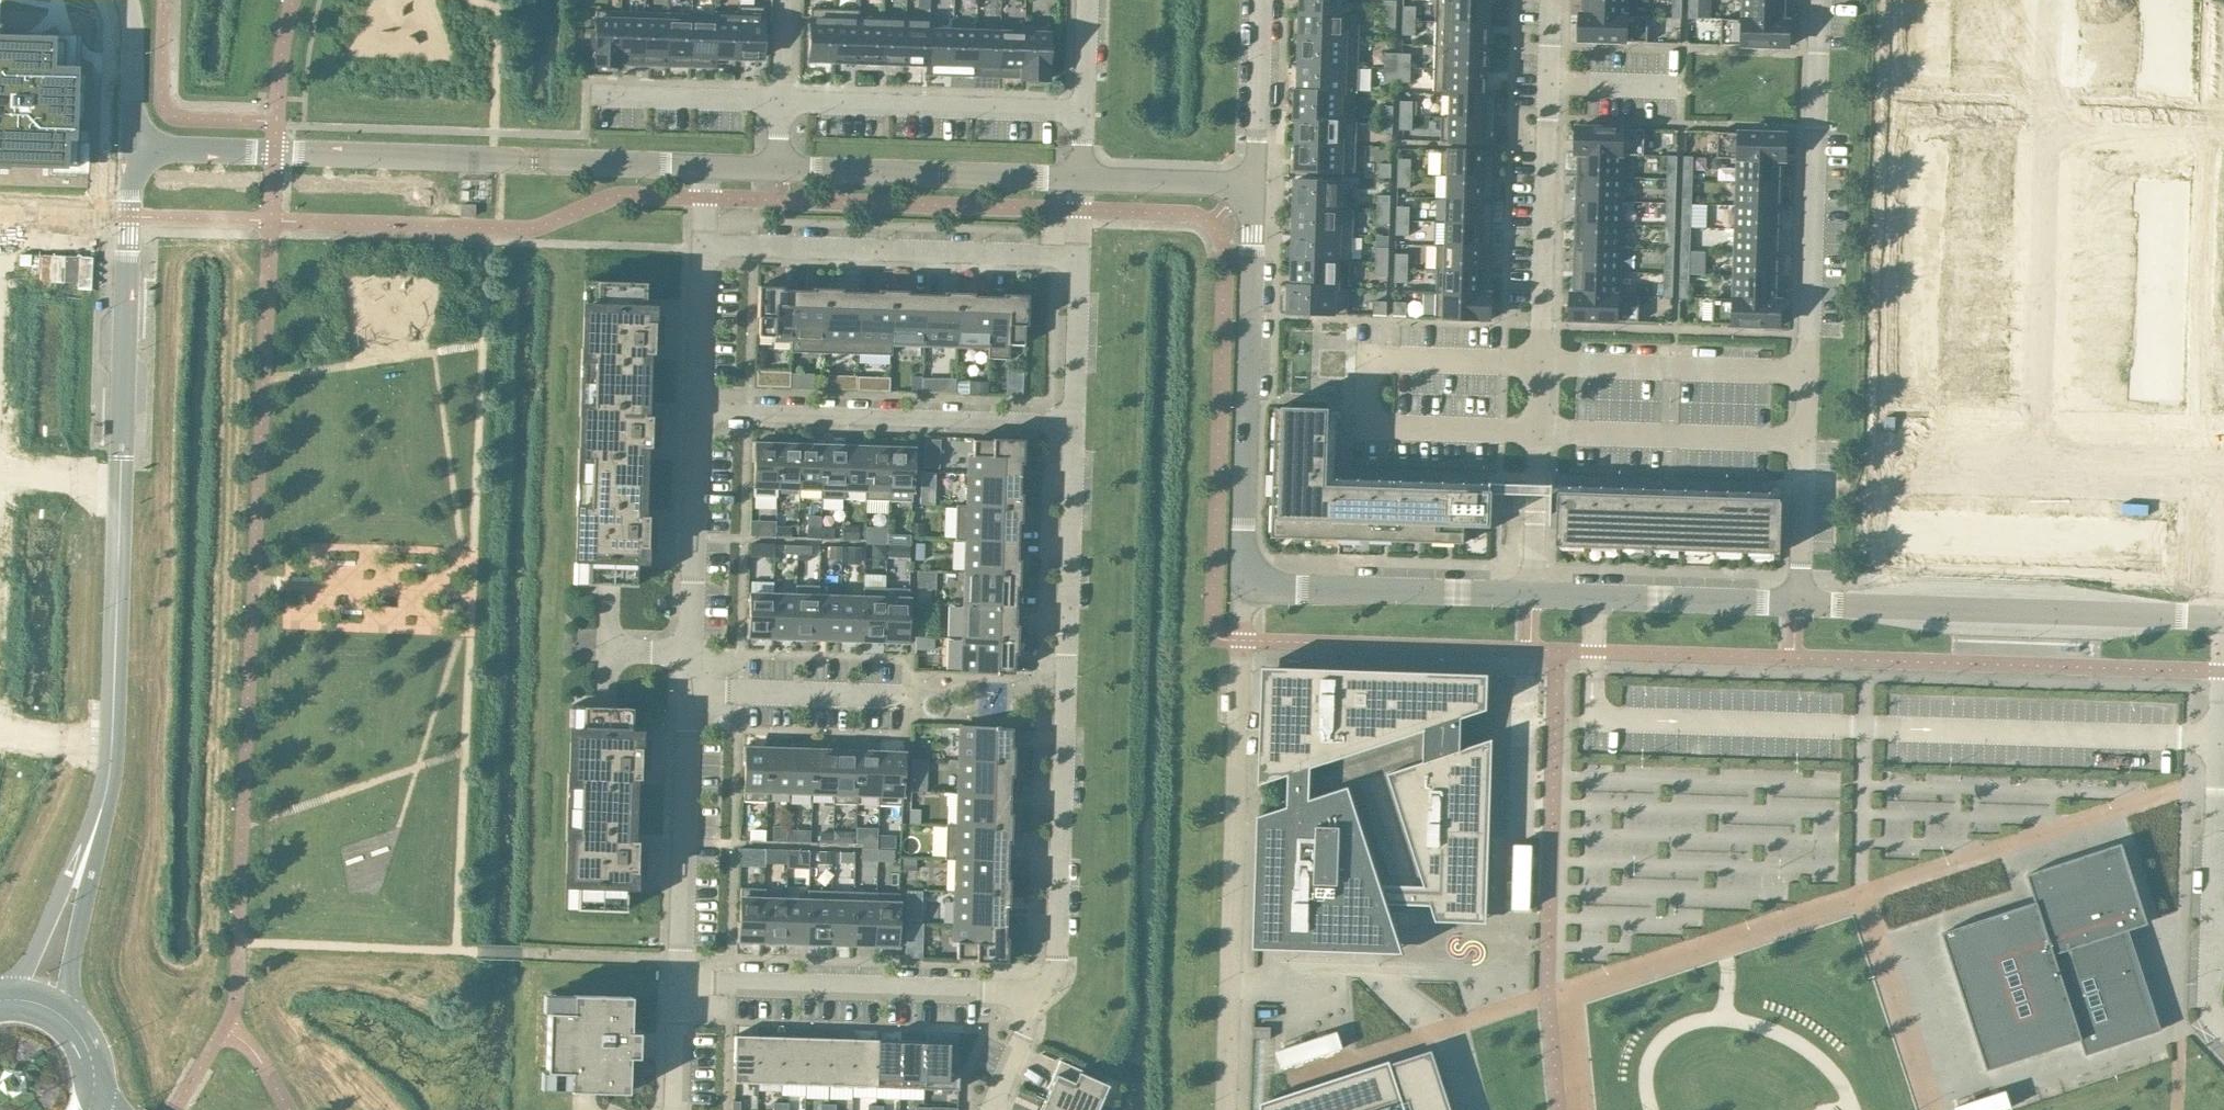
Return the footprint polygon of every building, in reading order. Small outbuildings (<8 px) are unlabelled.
[(1347,0),(1301,0),(1301,11),(1347,12),(1347,0)] [(1396,14),(1396,0),(1386,0),(1383,0),(1383,14),(1396,14)] [(1488,23),(1488,0),(1437,0),(1436,21),(1488,23)] [(1627,0),(1584,0),(1584,14),(1580,14),(1580,15),(1648,17),(1648,16),(1626,15),(1627,0)] [(1786,0),(1744,0),(1743,19),(1721,18),(1721,19),(1789,22),(1789,21),(1785,21),(1786,0)] [(1990,9),(2002,10),(2003,0),(1994,0),(1991,0),(1990,9)] [(2143,14),(2188,15),(2188,0),(2143,0),(2143,14)] [(2096,3),(2095,13),(2107,13),(2108,4),(2096,3)] [(1672,4),(1672,18),(1681,18),(1682,4),(1672,4)] [(1688,4),(1688,18),(1697,19),(1698,4),(1688,4)] [(714,56),(736,57),(738,6),(737,6),(737,15),(714,14),(713,66),(714,66),(714,56)] [(763,7),(738,6),(736,57),(761,58),(763,7)] [(1402,20),(1416,20),(1416,7),(1403,6),(1402,20)] [(808,60),(833,60),(835,9),(810,8),(808,60)] [(858,10),(835,9),(833,60),(857,61),(858,10)] [(1990,9),(1990,18),(2002,19),(2002,10),(1990,9)] [(594,48),(593,65),(618,66),(620,11),(595,10),(594,33),(590,33),(590,48),(594,48)] [(857,61),(880,62),(882,19),(859,19),(859,10),(858,10),(857,61)] [(619,63),(642,63),(643,12),(620,11),(618,66),(619,66),(619,63)] [(1360,13),(1347,12),(1301,11),(1300,38),(1359,39),(1360,13)] [(643,12),(642,63),(665,64),(667,13),(643,12)] [(691,13),(667,13),(665,64),(689,65),(691,13)] [(689,65),(713,66),(714,14),(691,13),(689,65)] [(2095,13),(2095,22),(2107,22),(2107,13),(2095,13)] [(1396,29),(1396,14),(1383,14),(1383,29),(1396,29)] [(2143,14),(2143,15),(2148,15),(2147,35),(2187,37),(2188,15),(2143,14)] [(1647,42),(1648,17),(1580,15),(1580,40),(1599,41),(1599,43),(1619,44),(1619,41),(1647,42)] [(905,20),(882,19),(880,62),(904,63),(905,20)] [(1788,47),(1789,22),(1721,19),(1720,44),(1748,45),(1748,48),(1769,48),(1769,46),(1788,47)] [(926,72),(927,73),(929,21),(905,20),(904,63),(927,63),(926,72)] [(1415,36),(1416,20),(1402,20),(1402,35),(1415,36)] [(930,21),(929,21),(927,73),(951,73),(952,31),(929,30),(930,21)] [(1487,46),(1488,23),(1436,21),(1435,45),(1487,46)] [(1022,33),(1000,32),(998,75),(1021,76),(1021,79),(1022,79),(1024,24),(1023,24),(1022,33)] [(1022,79),(1046,80),(1047,63),(1051,63),(1051,48),(1048,48),(1048,25),(1024,24),(1022,79)] [(976,32),(952,31),(951,73),(975,74),(976,32)] [(975,74),(998,75),(1000,32),(976,32),(975,74)] [(2147,35),(2146,56),(2187,58),(2187,37),(2147,35)] [(76,166),(77,130),(72,130),(74,72),(62,71),(63,39),(0,37),(0,164),(76,166)] [(1358,66),(1359,39),(1300,38),(1299,64),(1358,66)] [(1989,42),(1989,51),(2001,52),(2001,42),(1989,42)] [(1486,70),(1487,46),(1435,45),(1434,68),(1486,70)] [(2094,45),(2094,55),(2106,55),(2106,46),(2094,45)] [(1989,51),(1989,61),(2001,61),(2001,52),(1989,51)] [(1398,67),(1399,53),(1385,53),(1384,67),(1398,67)] [(1398,67),(1412,68),(1412,53),(1399,53),(1398,67)] [(2094,55),(2094,64),(2106,64),(2106,55),(2094,55)] [(2141,76),(2141,77),(2186,79),(2187,58),(2146,56),(2146,76),(2141,76)] [(1357,93),(1358,66),(1299,64),(1298,90),(1296,90),(1296,91),(1357,93)] [(1398,82),(1398,67),(1384,67),(1384,82),(1398,82)] [(1412,82),(1412,68),(1398,67),(1398,82),(1412,82)] [(1485,93),(1486,70),(1434,68),(1434,92),(1494,94),(1485,93)] [(2141,77),(2140,99),(2185,101),(2186,79),(2141,77)] [(1988,83),(1988,92),(2000,93),(2000,83),(1988,83)] [(2093,86),(2093,96),(2105,96),(2105,87),(2093,86)] [(1357,93),(1296,91),(1295,117),(1356,119),(1356,118),(1354,118),(1355,93),(1357,93)] [(1494,117),(1494,94),(1434,92),(1433,94),(1452,94),(1451,116),(1494,117)] [(1399,115),(1412,115),(1412,101),(1400,101),(1399,115)] [(1380,120),(1393,120),(1393,106),(1380,105),(1380,120)] [(1412,130),(1412,115),(1399,115),(1399,130),(1412,130)] [(1494,117),(1451,116),(1442,116),(1441,142),(1493,143),(1494,117)] [(1356,146),(1356,119),(1295,117),(1295,118),(1297,118),(1296,144),(1356,146)] [(1392,135),(1393,120),(1380,120),(1379,134),(1392,135)] [(1616,128),(1616,126),(1596,125),(1596,128),(1577,127),(1576,152),(1643,154),(1644,129),(1616,128)] [(1766,133),(1766,131),(1745,130),(1745,133),(1717,132),(1717,157),(1784,159),(1785,134),(1766,133)] [(1986,140),(1986,150),(1998,150),(1998,141),(1986,140)] [(1355,172),(1356,146),(1296,144),(1296,171),(1355,172)] [(1440,175),(1449,175),(1492,177),(1492,151),(1441,149),(1440,175)] [(1643,155),(1643,154),(1576,152),(1576,153),(1579,153),(1579,176),(1621,177),(1622,155),(1643,155)] [(1667,155),(1667,169),(1677,170),(1677,156),(1667,155)] [(1683,156),(1683,170),(1693,170),(1693,156),(1683,156)] [(1784,160),(1784,159),(1717,157),(1717,158),(1738,158),(1738,181),(1780,183),(1781,160),(1784,160)] [(1397,174),(1410,174),(1411,159),(1398,159),(1397,174)] [(1391,178),(1391,163),(1378,163),(1378,178),(1391,178)] [(1667,169),(1666,184),(1676,184),(1677,170),(1667,169)] [(1683,170),(1682,184),(1692,185),(1693,170),(1683,170)] [(1410,188),(1410,174),(1397,174),(1397,188),(1410,188)] [(1491,200),(1492,177),(1449,175),(1448,198),(1491,200)] [(1620,201),(1621,177),(1579,176),(1578,200),(1620,201)] [(1294,206),(1340,207),(1341,181),(1295,179),(1294,206)] [(1985,180),(1985,189),(1997,190),(1997,181),(1985,180)] [(1779,206),(1780,183),(1738,181),(1737,205),(1779,206)] [(1666,184),(1666,198),(1676,198),(1676,184),(1666,184)] [(1682,184),(1682,198),(1692,199),(1692,185),(1682,184)] [(2138,184),(2138,206),(2183,207),(2184,185),(2138,184)] [(2090,185),(2090,194),(2102,194),(2102,185),(2090,185)] [(1985,189),(1984,199),(1996,199),(1997,190),(1985,189)] [(1377,208),(1390,209),(1390,195),(1377,195),(1377,208)] [(1490,223),(1491,200),(1448,198),(1448,222),(1490,223)] [(1666,198),(1665,212),(1675,212),(1676,198),(1666,198)] [(1682,198),(1682,213),(1691,213),(1692,199),(1682,198)] [(1619,225),(1620,201),(1578,200),(1577,223),(1619,225)] [(459,217),(474,217),(475,204),(460,204),(459,217)] [(1779,230),(1779,206),(1737,205),(1736,229),(1779,230)] [(1354,208),(1340,207),(1294,206),(1294,233),(1353,235),(1354,208)] [(1396,220),(1409,220),(1410,206),(1396,206),(1396,220)] [(2138,206),(2138,207),(2143,207),(2142,227),(2183,229),(2183,207),(2138,206)] [(1389,224),(1390,209),(1377,208),(1376,224),(1389,224)] [(1665,212),(1665,226),(1675,227),(1675,212),(1665,212)] [(1682,213),(1681,227),(1691,227),(1691,213),(1682,213)] [(2089,216),(2089,226),(2101,226),(2101,217),(2089,216)] [(1409,235),(1409,220),(1396,220),(1396,235),(1409,235)] [(1489,246),(1490,223),(1448,222),(1447,245),(1489,246)] [(1984,222),(1983,232),(1995,232),(1996,223),(1984,222)] [(1619,248),(1619,225),(1577,223),(1576,247),(1619,248)] [(1665,226),(1665,240),(1674,241),(1675,227),(1665,226)] [(2089,226),(2088,235),(2100,235),(2101,226),(2089,226)] [(1681,227),(1681,241),(1690,241),(1691,227),(1681,227)] [(2142,227),(2142,248),(2182,250),(2183,229),(2142,227)] [(1778,254),(1779,230),(1736,229),(1735,252),(1778,254)] [(1983,232),(1983,241),(1995,241),(1995,232),(1983,232)] [(1352,262),(1353,235),(1294,233),(1293,260),(1349,262),(1352,262)] [(1665,240),(1664,255),(1674,255),(1674,241),(1665,240)] [(1681,241),(1680,255),(1690,255),(1690,241),(1681,241)] [(1437,245),(1436,269),(1437,269),(1446,269),(1489,270),(1489,246),(1447,245),(1437,245)] [(1375,263),(1388,263),(1389,248),(1375,247),(1375,263)] [(1618,272),(1619,248),(1576,247),(1575,271),(1618,272)] [(2142,248),(2141,269),(2181,271),(2182,250),(2142,248)] [(1777,277),(1778,254),(1735,252),(1735,276),(1777,277)] [(1395,266),(1408,267),(1408,254),(1395,253),(1395,266)] [(1664,255),(1664,269),(1673,269),(1674,255),(1664,255)] [(1680,255),(1680,269),(1689,270),(1690,255),(1680,255)] [(2088,258),(2087,268),(2099,268),(2100,259),(2088,258)] [(1293,260),(1292,285),(1348,286),(1349,262),(1293,260)] [(1388,276),(1388,263),(1375,263),(1375,276),(1388,276)] [(1982,264),(1982,274),(1994,274),(1994,265),(1982,264)] [(1407,283),(1408,267),(1395,266),(1394,282),(1407,283)] [(2087,268),(2087,277),(2099,277),(2099,268),(2087,268)] [(1437,269),(1436,292),(1491,294),(1491,293),(1488,293),(1489,270),(1446,269),(1437,269)] [(1664,269),(1663,283),(1673,283),(1673,269),(1664,269)] [(1680,269),(1679,284),(1689,284),(1689,270),(1680,269)] [(2141,269),(2140,290),(2180,292),(2181,271),(2141,269)] [(1617,295),(1618,272),(1575,271),(1575,294),(1571,294),(1639,296),(1617,295)] [(1982,274),(1982,283),(1994,283),(1994,274),(1982,274)] [(1776,300),(1777,277),(1735,276),(1734,299),(1712,298),(1712,299),(1780,301),(1780,300),(1776,300)] [(623,282),(584,281),(582,348),(580,416),(579,448),(577,516),(575,584),(574,588),(635,590),(635,586),(636,561),(643,561),(643,553),(643,552),(644,552),(652,316),(651,316),(651,308),(644,308),(644,283),(623,282)] [(1663,283),(1663,297),(1672,298),(1673,283),(1663,283)] [(1679,284),(1679,298),(1688,298),(1689,284),(1679,284)] [(1348,286),(1292,285),(1289,285),(1288,313),(1347,315),(1348,286)] [(790,352),(791,352),(793,289),(782,289),(782,287),(758,286),(757,317),(759,317),(758,336),(772,336),(772,340),(791,341),(790,352)] [(811,290),(793,289),(791,352),(824,353),(826,288),(811,287),(811,290)] [(857,354),(859,292),(841,291),(841,288),(826,288),(824,353),(857,354)] [(857,354),(890,355),(892,290),(877,290),(877,292),(859,292),(857,354)] [(891,344),(923,345),(925,294),(907,293),(907,291),(892,290),(890,355),(891,355),(891,344)] [(2140,290),(2140,311),(2180,313),(2180,292),(2140,290)] [(943,292),(943,294),(925,294),(923,345),(956,346),(958,292),(943,292)] [(973,293),(958,292),(956,346),(988,347),(988,358),(990,296),(973,295),(973,293)] [(1490,319),(1491,294),(1436,292),(1436,317),(1490,319)] [(1002,294),(1002,296),(990,296),(988,358),(1008,359),(1009,344),(1023,345),(1024,325),(1026,325),(1027,294),(1002,294)] [(1638,321),(1639,296),(1571,294),(1570,319),(1590,320),(1590,322),(1610,323),(1610,321),(1638,321)] [(1779,326),(1780,301),(1712,299),(1711,324),(1739,325),(1739,327),(1760,328),(1760,326),(1779,326)] [(2086,300),(2086,310),(2098,310),(2098,301),(2086,300)] [(1386,316),(1387,301),(1374,301),(1373,315),(1386,316)] [(1406,316),(1407,302),(1393,301),(1393,316),(1406,316)] [(1981,306),(1981,316),(1993,316),(1993,307),(1981,306)] [(2086,310),(2086,319),(2098,319),(2098,310),(2086,310)] [(2140,311),(2139,333),(2179,334),(2180,313),(2140,311)] [(1981,316),(1980,325),(1992,325),(1993,316),(1981,316)] [(2139,333),(2138,354),(2178,355),(2179,334),(2139,333)] [(1896,334),(1895,355),(1936,356),(1936,335),(1896,334)] [(2085,343),(2085,352),(2097,352),(2097,343),(2085,343)] [(1980,349),(1979,358),(1991,358),(1992,349),(1980,349)] [(2085,352),(2084,361),(2096,362),(2097,352),(2085,352)] [(2132,373),(2132,374),(2178,376),(2178,355),(2138,354),(2138,373),(2132,373)] [(1895,355),(1895,376),(1935,377),(1936,356),(1895,355)] [(1979,358),(1979,367),(1991,367),(1991,358),(1979,358)] [(791,387),(799,387),(799,373),(791,373),(791,387)] [(2132,374),(2132,397),(2177,398),(2178,376),(2132,374)] [(846,376),(845,389),(855,390),(856,377),(846,376)] [(911,389),(920,390),(920,377),(912,376),(911,389)] [(857,387),(857,390),(866,390),(866,377),(857,377),(857,380),(857,387)] [(924,390),(935,390),(935,378),(925,378),(924,390)] [(1013,380),(1013,393),(1021,394),(1022,380),(1013,380)] [(987,382),(969,381),(969,392),(987,393),(987,382)] [(2084,382),(2083,392),(2095,392),(2096,383),(2084,382)] [(1978,397),(1978,407),(1990,407),(1990,398),(1978,397)] [(1329,409),(1277,407),(1273,536),(1465,542),(1465,523),(1490,524),(1490,511),(1491,511),(1492,481),(1490,481),(1490,491),(1326,486),(1329,409)] [(972,454),(968,453),(967,473),(1019,475),(1019,464),(1022,464),(1023,439),(992,438),(992,440),(972,439),(972,454)] [(753,442),(752,462),(754,462),(753,485),(753,496),(776,497),(777,486),(778,444),(768,444),(768,442),(753,442)] [(799,487),(800,445),(778,444),(777,486),(799,487)] [(821,498),(823,446),(800,445),(799,487),(820,488),(820,498),(821,498)] [(843,499),(845,447),(823,446),(821,498),(843,499)] [(866,500),(867,447),(845,447),(843,499),(844,499),(845,488),(865,489),(865,500),(866,500)] [(888,500),(890,448),(867,447),(866,500),(888,500)] [(890,448),(888,500),(889,500),(911,501),(911,490),(913,449),(890,448)] [(1018,493),(1019,475),(967,473),(966,505),(956,505),(956,506),(1020,508),(1021,493),(1018,493)] [(1902,475),(1901,487),(1911,487),(1911,475),(1902,475)] [(1911,475),(1911,487),(1920,487),(1920,475),(1911,475)] [(1944,476),(1943,488),(1953,488),(1953,476),(1944,476)] [(1953,476),(1953,488),(1962,489),(1962,477),(1953,476)] [(1986,478),(1985,490),(1995,490),(1995,478),(1986,478)] [(1995,478),(1995,490),(2004,490),(2004,478),(1995,478)] [(2028,479),(2028,491),(2037,491),(2037,479),(2028,479)] [(2037,479),(2037,491),(2046,491),(2047,479),(2037,479)] [(2070,480),(2070,492),(2079,493),(2079,481),(2070,480)] [(2079,481),(2079,493),(2088,493),(2089,481),(2079,481)] [(2112,482),(2112,494),(2121,494),(2121,482),(2112,482)] [(2121,482),(2121,494),(2130,494),(2131,482),(2121,482)] [(1557,526),(1556,545),(1780,553),(1782,501),(1558,493),(1558,494),(1553,494),(1553,483),(1552,483),(1551,513),(1551,526),(1557,526)] [(2150,483),(2150,495),(2159,495),(2160,483),(2150,483)] [(921,502),(932,502),(932,488),(921,488),(921,502)] [(1020,523),(1020,508),(956,506),(955,539),(1017,541),(1017,523),(1020,523)] [(773,523),(761,523),(761,535),(773,536),(773,523)] [(775,525),(775,536),(789,537),(790,526),(775,525)] [(807,537),(820,537),(820,527),(807,527),(807,537)] [(820,537),(832,538),(833,527),(820,527),(820,537)] [(844,537),(857,538),(858,527),(844,527),(844,537)] [(885,531),(878,530),(873,535),(873,542),(885,543),(885,531)] [(893,534),(893,545),(907,545),(907,534),(893,534)] [(1016,559),(1017,541),(955,539),(954,540),(965,540),(964,572),(1018,574),(1019,559),(1016,559)] [(925,562),(926,544),(912,543),(912,562),(925,562)] [(756,556),(773,557),(774,545),(756,544),(756,556)] [(797,554),(797,545),(784,545),(784,554),(797,554)] [(797,545),(797,554),(810,554),(811,546),(797,545)] [(885,545),(873,545),(873,552),(878,557),(885,558),(885,545)] [(841,547),(829,546),(829,558),(841,558),(841,547)] [(905,546),(891,546),(891,557),(905,557),(905,546)] [(848,560),(860,560),(861,548),(848,548),(848,560)] [(1018,589),(1018,574),(964,572),(963,605),(1015,606),(1015,588),(1018,589)] [(861,624),(861,639),(883,640),(885,588),(884,588),(863,587),(862,598),(861,624)] [(907,641),(907,631),(908,589),(885,588),(883,640),(907,641)] [(917,602),(926,603),(926,589),(917,589),(917,602)] [(762,638),(762,636),(771,636),(773,595),(750,594),(749,617),(747,617),(746,637),(762,638)] [(794,637),(795,595),(773,595),(771,636),(794,637)] [(816,638),(818,596),(795,595),(794,637),(816,638)] [(839,639),(840,597),(818,596),(816,638),(839,639)] [(861,639),(862,598),(840,597),(839,639),(861,639)] [(1014,624),(1015,606),(963,605),(962,638),(1016,639),(1017,625),(1014,624)] [(916,627),(916,636),(929,636),(929,627),(916,627)] [(1016,654),(1016,639),(962,638),(961,672),(1012,673),(1013,654),(1016,654)] [(920,641),(919,653),(932,653),(933,642),(920,641)] [(1258,816),(1254,948),(1404,952),(1388,904),(1410,904),(1431,905),(1436,921),(1487,923),(1493,738),(1461,749),(1462,717),(1488,709),(1489,674),(1263,666),(1259,784),(1284,776),(1283,808),(1258,816)] [(631,703),(571,701),(571,705),(569,773),(567,841),(564,908),(603,910),(624,910),(625,892),(625,885),(632,886),(633,877),(633,876),(637,742),(637,741),(637,732),(630,732),(630,726),(631,707),(631,703)] [(1010,746),(1011,727),(959,726),(958,760),(1012,762),(1013,746),(1010,746)] [(744,766),(743,800),(766,801),(768,749),(758,748),(758,746),(743,746),(742,766),(744,766)] [(923,758),(924,746),(912,746),(912,758),(923,758)] [(789,791),(790,749),(768,749),(766,801),(767,801),(768,790),(789,791)] [(811,792),(813,750),(790,749),(789,791),(811,792)] [(833,803),(835,751),(813,750),(811,792),(833,792),(832,803),(833,803)] [(856,804),(857,752),(835,751),(833,803),(856,804)] [(878,804),(880,752),(857,752),(856,804),(857,804),(857,793),(877,794),(877,804),(878,804)] [(903,753),(880,752),(878,804),(901,805),(903,753)] [(926,761),(913,760),(913,769),(926,769),(926,761)] [(1009,776),(1012,776),(1012,762),(958,760),(957,793),(1009,794),(1009,776)] [(1011,812),(1008,812),(1009,794),(957,793),(956,824),(945,824),(945,825),(1010,827),(1011,812)] [(909,823),(918,823),(919,810),(909,809),(909,823)] [(1007,842),(1010,842),(1010,827),(945,825),(944,858),(1006,860),(1007,842)] [(784,828),(771,827),(771,840),(784,840),(784,828)] [(796,830),(796,842),(809,842),(810,831),(796,830)] [(749,831),(749,839),(761,839),(762,831),(749,831)] [(831,832),(820,832),(819,841),(831,842),(831,832)] [(840,842),(854,843),(854,834),(840,834),(840,842)] [(863,848),(876,848),(877,835),(863,834),(863,848)] [(879,836),(878,847),(894,848),(894,836),(879,836)] [(2086,1054),(2160,1029),(2127,929),(2147,923),(2121,843),(2026,874),(2035,902),(1942,932),(1987,1069),(2080,1038),(2086,1054)] [(1513,844),(1511,908),(1528,908),(1530,845),(1513,844)] [(876,849),(862,848),(861,860),(876,861),(876,849)] [(892,849),(877,849),(877,861),(892,861),(892,849)] [(746,850),(746,860),(763,860),(763,850),(746,850)] [(779,851),(766,851),(766,863),(778,864),(779,851)] [(840,852),(839,862),(853,862),(853,853),(840,852)] [(809,868),(809,854),(798,853),(798,867),(809,868)] [(830,853),(820,853),(820,863),(830,863),(830,853)] [(1008,878),(1006,878),(1006,860),(944,858),(944,859),(955,859),(954,891),(1008,893),(1008,878)] [(915,861),(904,861),(903,872),(915,872),(915,861)] [(752,942),(752,940),(762,941),(763,888),(740,888),(739,922),(737,921),(736,942),(752,942)] [(764,899),(764,888),(763,888),(762,941),(784,941),(785,900),(764,899)] [(830,890),(829,901),(808,900),(806,942),(829,943),(831,890),(830,890)] [(851,943),(853,891),(831,890),(829,943),(851,943)] [(874,944),(875,892),(853,891),(851,943),(874,944)] [(1005,908),(1007,908),(1008,893),(954,891),(953,924),(1004,926),(1005,908)] [(876,902),(876,892),(875,892),(874,944),(897,945),(898,903),(876,902)] [(908,893),(907,905),(923,905),(924,894),(908,893)] [(806,942),(808,900),(785,900),(784,941),(806,942)] [(1007,937),(1004,937),(1004,926),(953,924),(952,944),(956,944),(956,958),(975,959),(975,961),(1006,962),(1007,937)] [(920,925),(908,925),(908,935),(920,935),(920,925)] [(547,1012),(545,1072),(546,1071),(570,1072),(569,1090),(573,1090),(594,1091),(626,1092),(628,1057),(637,1057),(638,1032),(628,1032),(630,997),(572,995),(572,1013),(547,1012)] [(1270,1038),(1271,1027),(1253,1026),(1253,1038),(1270,1038)] [(734,1035),(732,1082),(757,1083),(759,1036),(734,1035)] [(1338,1035),(1277,1055),(1283,1072),(1343,1052),(1338,1035)] [(759,1036),(757,1083),(781,1084),(782,1036),(759,1036)] [(782,1036),(781,1084),(804,1085),(806,1037),(782,1036)] [(806,1037),(804,1085),(828,1085),(830,1038),(806,1037)] [(830,1038),(828,1085),(852,1086),(853,1039),(830,1038)] [(853,1039),(852,1086),(875,1087),(877,1039),(853,1039)] [(877,1039),(875,1087),(899,1088),(901,1040),(877,1039)] [(901,1040),(899,1088),(923,1088),(924,1041),(901,1040)] [(924,1041),(923,1088),(957,1089),(958,1080),(958,1069),(959,1051),(949,1050),(949,1042),(924,1041)] [(1261,1109),(1452,1109),(1446,1090),(1432,1049),(1430,1050),(1391,1063),(1390,1060),(1261,1102),(1261,1109)] [(1043,1101),(1064,1109),(1097,1109),(1108,1085),(1082,1073),(1083,1071),(1081,1070),(1059,1060),(1047,1088),(1049,1089),(1043,1101)] [(1955,1107),(1956,1109),(2000,1109),(2011,1106),(2005,1090),(1955,1107)] [(731,1109),(739,1109),(740,1101),(732,1101),(731,1109)] [(1043,1101),(1039,1109),(1064,1109),(1043,1101)]
